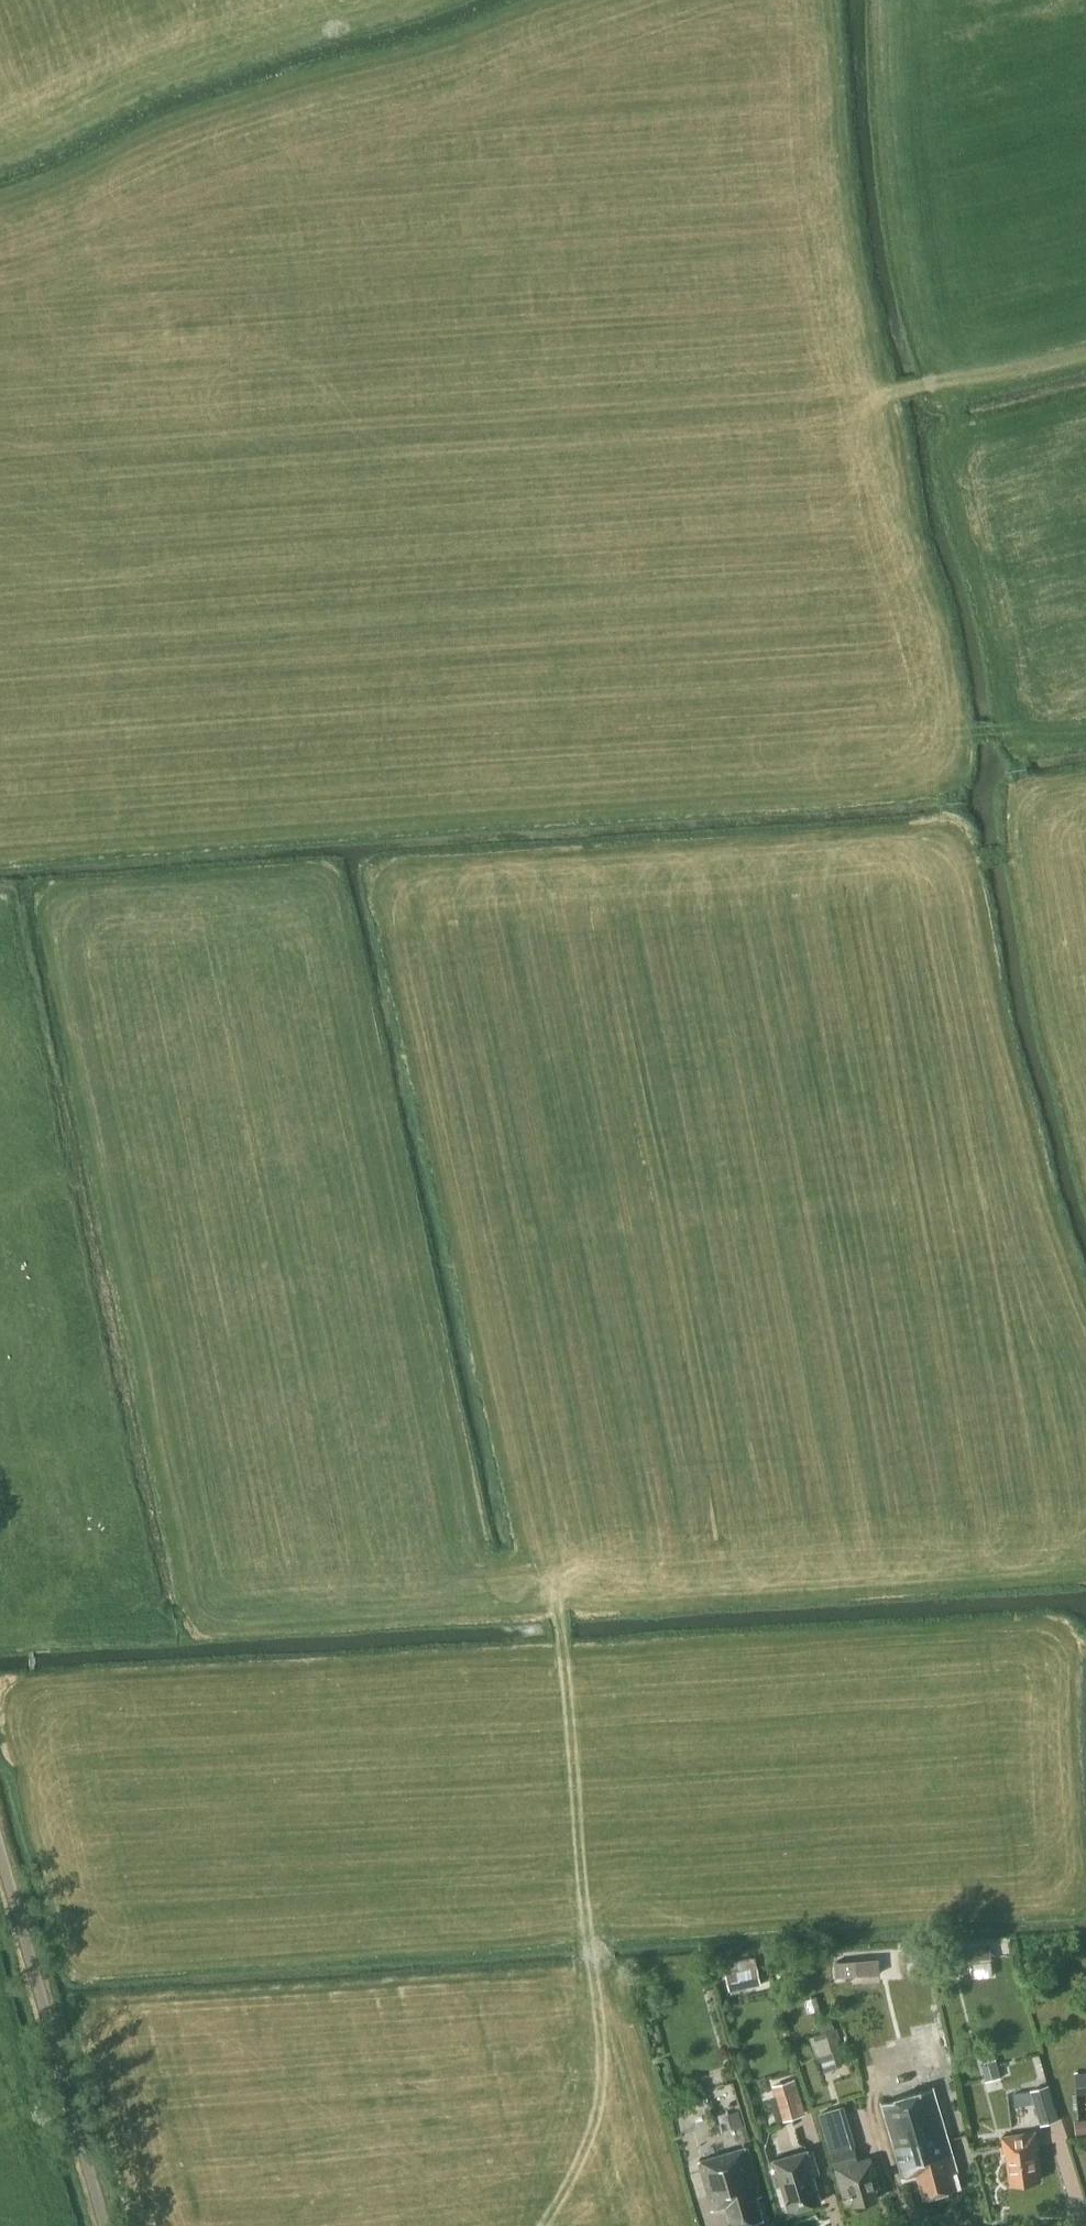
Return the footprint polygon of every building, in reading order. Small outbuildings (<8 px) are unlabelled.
[(990,1944),(961,1947),(962,1963),(991,1960),(990,1944)] [(835,1955),(837,1983),(898,1979),(896,1952),(835,1955)] [(761,1985),(755,1957),(732,1962),(734,1972),(726,1973),(729,1991),(761,1985)] [(811,2011),(821,2008),(817,1995),(806,1998),(811,2011)] [(842,2048),(835,2028),(809,2037),(816,2057),(842,2048)] [(1000,2077),(995,2059),(981,2063),(986,2081),(1000,2077)] [(1077,2092),(1085,2092),(1085,2074),(1076,2075),(1077,2092)] [(806,2114),(795,2078),(772,2085),(783,2121),(806,2114)] [(1049,2084),(1030,2090),(1041,2125),(1059,2120),(1049,2084)] [(961,2187),(932,2088),(882,2103),(904,2178),(917,2174),(924,2197),(961,2187)] [(733,2128),(743,2125),(738,2110),(728,2113),(733,2128)] [(1074,2120),(1076,2134),(1085,2133),(1085,2119),(1074,2120)] [(1038,2147),(1036,2132),(1001,2137),(1004,2154),(1006,2153),(1011,2184),(1040,2180),(1036,2148),(1038,2147)] [(747,2146),(698,2161),(712,2210),(726,2206),(732,2225),(735,2225),(763,2218),(757,2197),(761,2195),(747,2146)] [(858,2161),(855,2148),(832,2154),(836,2167),(835,2167),(844,2197),(852,2194),(855,2204),(877,2198),(875,2189),(880,2187),(871,2157),(858,2161)] [(819,2174),(811,2149),(769,2161),(777,2186),(782,2185),(789,2210),(821,2201),(814,2176),(819,2174)]
